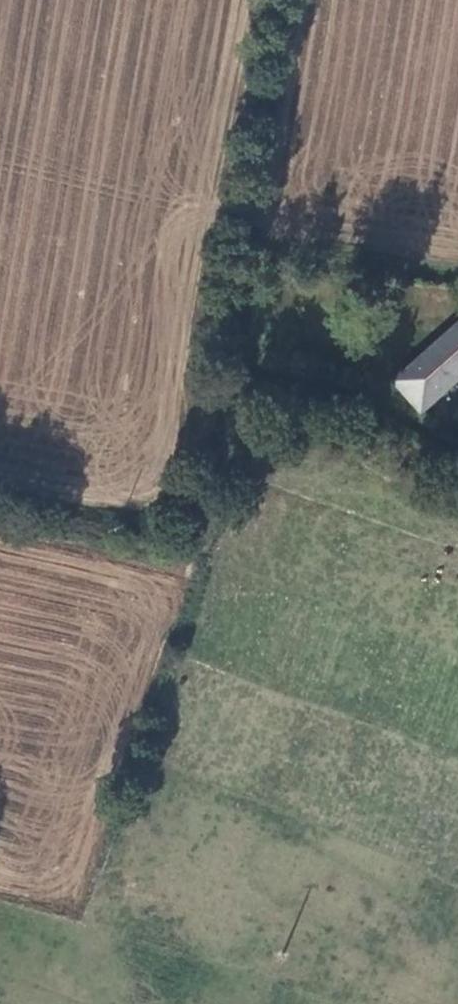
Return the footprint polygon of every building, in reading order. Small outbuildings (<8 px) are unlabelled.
[(396,401),(418,427),(457,396),(457,349),(396,401)]
